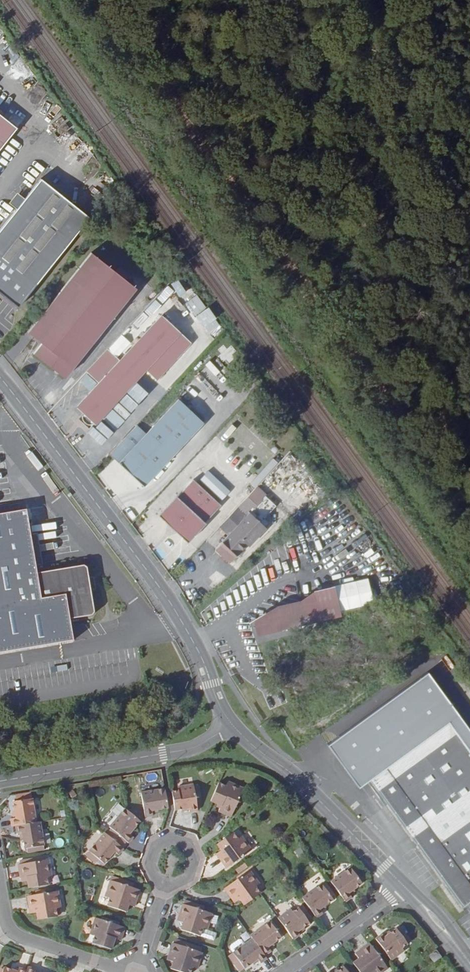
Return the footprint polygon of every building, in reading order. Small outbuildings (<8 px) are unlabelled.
[(20,127),(0,111),(0,153),(20,127)] [(22,306),(90,219),(41,181),(25,201),(17,211),(0,233),(0,288),(22,306)] [(9,205),(17,211),(25,201),(18,195),(9,205)] [(136,292),(91,257),(27,336),(41,347),(33,357),(64,382),(136,292)] [(171,309),(184,297),(172,284),(159,295),(171,309)] [(198,295),(190,300),(198,312),(206,307),(198,295)] [(205,329),(218,320),(208,307),(195,316),(205,329)] [(119,365),(106,353),(86,374),(98,386),(75,410),(82,416),(78,420),(89,430),(92,426),(93,428),(145,374),(156,384),(191,348),(162,320),(119,365)] [(136,428),(108,457),(142,489),(202,426),(177,403),(145,437),(136,428)] [(96,427),(91,433),(101,441),(106,436),(96,427)] [(219,508),(193,482),(159,518),(186,543),(219,508)] [(71,639),(67,618),(89,614),(92,610),(88,588),(86,575),(84,566),(81,563),(35,571),(24,509),(0,513),(0,651),(71,639)] [(229,539),(247,520),(237,512),(220,531),(229,539)] [(231,566),(247,548),(249,549),(266,530),(258,523),(250,516),(229,539),(217,553),(224,560),(231,566)] [(258,523),(266,530),(270,526),(262,519),(258,523)] [(91,575),(86,575),(88,588),(94,587),(91,575)] [(330,593),(313,597),(318,620),(337,616),(330,593)] [(257,624),(259,633),(318,620),(313,597),(300,607),(277,612),(257,624)] [(377,776),(466,904),(469,901),(469,711),(377,776)] [(227,786),(220,782),(212,801),(222,805),(220,811),(232,816),(245,788),(229,781),(227,786)] [(179,789),(172,790),(175,809),(190,806),(191,810),(198,809),(196,797),(194,785),(194,783),(178,786),(179,789)] [(166,787),(155,789),(142,791),(146,816),(154,815),(153,809),(169,807),(166,787)] [(16,825),(37,822),(33,798),(14,801),(16,818),(11,818),(13,826),(16,825)] [(140,821),(125,808),(110,827),(112,828),(127,841),(128,842),(134,837),(130,833),(140,821)] [(37,822),(16,825),(17,833),(22,833),(25,848),(44,845),(40,821),(37,822)] [(101,823),(98,827),(105,833),(108,829),(101,823)] [(108,829),(105,833),(121,847),(127,841),(112,828),(110,831),(108,829)] [(234,831),(218,843),(225,853),(220,856),(228,867),(253,849),(243,835),(239,838),(234,831)] [(121,847),(105,833),(90,851),(104,864),(115,851),(119,855),(124,849),(121,847)] [(27,877),(29,889),(48,886),(47,877),(52,876),(49,860),(19,865),(21,878),(27,877)] [(245,863),(237,868),(239,872),(247,866),(245,863)] [(355,864),(333,881),(347,901),(354,896),(351,892),(364,883),(362,881),(358,875),(361,873),(355,864)] [(239,895),(246,905),(261,893),(257,886),(260,884),(251,870),(226,888),(234,899),(239,895)] [(64,872),(65,880),(75,879),(74,871),(64,872)] [(108,906),(127,912),(129,905),(130,902),(137,904),(141,891),(133,888),(123,885),(124,881),(118,879),(117,883),(111,881),(105,897),(110,899),(108,906)] [(303,897),(318,918),(325,913),(322,909),(335,899),(333,897),(329,891),(332,889),(326,881),(303,897)] [(58,891),(28,897),(30,910),(36,909),(38,920),(57,917),(56,909),(61,908),(58,891)] [(292,909),(279,918),(295,940),(302,935),(299,931),(311,923),(309,920),(306,915),(308,913),(303,905),(294,912),(292,909)] [(182,910),(207,919),(208,915),(183,907),(182,910)] [(183,926),(179,937),(199,943),(201,935),(206,937),(211,920),(207,919),(182,910),(177,924),(183,926)] [(125,928),(96,918),(91,935),(95,936),(93,944),(112,950),(115,939),(121,941),(125,928)] [(271,922),(252,935),(266,955),(273,951),(270,947),(283,937),(271,922)] [(413,940),(403,927),(399,930),(409,943),(413,940)] [(384,933),(377,938),(393,960),(406,951),(404,947),(409,943),(399,930),(398,929),(386,937),(384,933)] [(266,955),(254,939),(247,944),(235,953),(236,955),(232,957),(239,967),(243,965),(246,969),(259,959),(262,963),(269,958),(266,955)] [(235,953),(247,944),(244,940),(241,939),(232,945),(232,948),(235,953)] [(174,943),(169,956),(175,958),(172,969),(181,971),(192,971),(193,967),(198,969),(203,953),(174,943)] [(355,963),(362,971),(384,971),(390,968),(371,943),(360,951),(364,956),(355,963)] [(437,950),(429,955),(434,963),(442,957),(437,950)]
